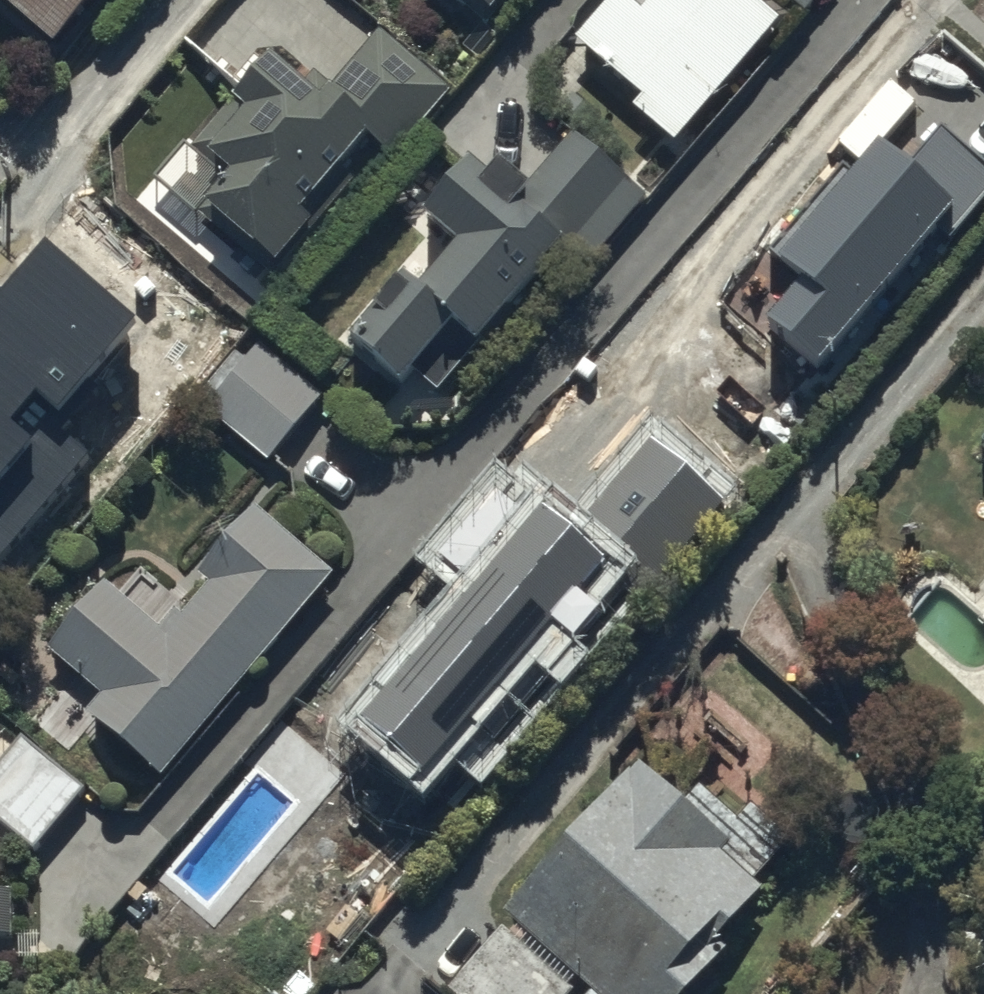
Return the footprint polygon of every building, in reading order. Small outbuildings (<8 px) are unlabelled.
[(51,41),(87,0),(5,0),(51,41)] [(483,23),(503,0),(457,0),(483,23)] [(572,33),(642,91),(633,101),(677,139),(780,17),(760,0),(646,0),(642,4),(637,0),(601,0),(572,33)] [(803,10),(812,0),(792,0),(803,10)] [(447,88),(378,29),(323,93),(268,46),(228,92),(233,96),(189,148),(183,143),(157,174),(275,275),(386,144),(393,150),(447,88)] [(417,248),(348,330),(403,376),(412,366),(437,387),(561,236),(590,260),(645,193),(572,133),(532,182),(498,155),(488,167),(470,152),(424,207),(432,214),(409,242),(417,248)] [(164,261),(108,325),(189,396),(245,332),(164,261)] [(256,340),(200,405),(268,458),(321,392),(256,340)] [(62,451),(41,476),(69,501),(149,413),(96,366),(39,430),(62,451)] [(608,390),(547,463),(586,496),(559,528),(625,583),(649,554),(653,557),(716,482),(690,460),(700,447),(670,422),(660,433),(608,390)] [(58,506),(0,455),(0,572),(58,506)] [(103,576),(46,643),(102,689),(85,709),(162,774),(332,571),(254,505),(200,570),(211,579),(168,630),(103,576)] [(522,627),(498,659),(548,698),(568,671),(574,675),(627,607),(560,555),(511,619),(522,627)] [(21,735),(0,760),(0,817),(39,845),(85,785),(21,735)] [(446,987),(454,993),(564,993),(578,978),(597,993),(680,993),(724,943),(717,936),(761,887),(716,848),(749,810),(709,775),(686,801),(638,759),(503,913),(508,917),(446,987)] [(974,841),(983,849),(983,830),(974,841)] [(31,927),(31,887),(0,886),(0,927),(31,927)]
